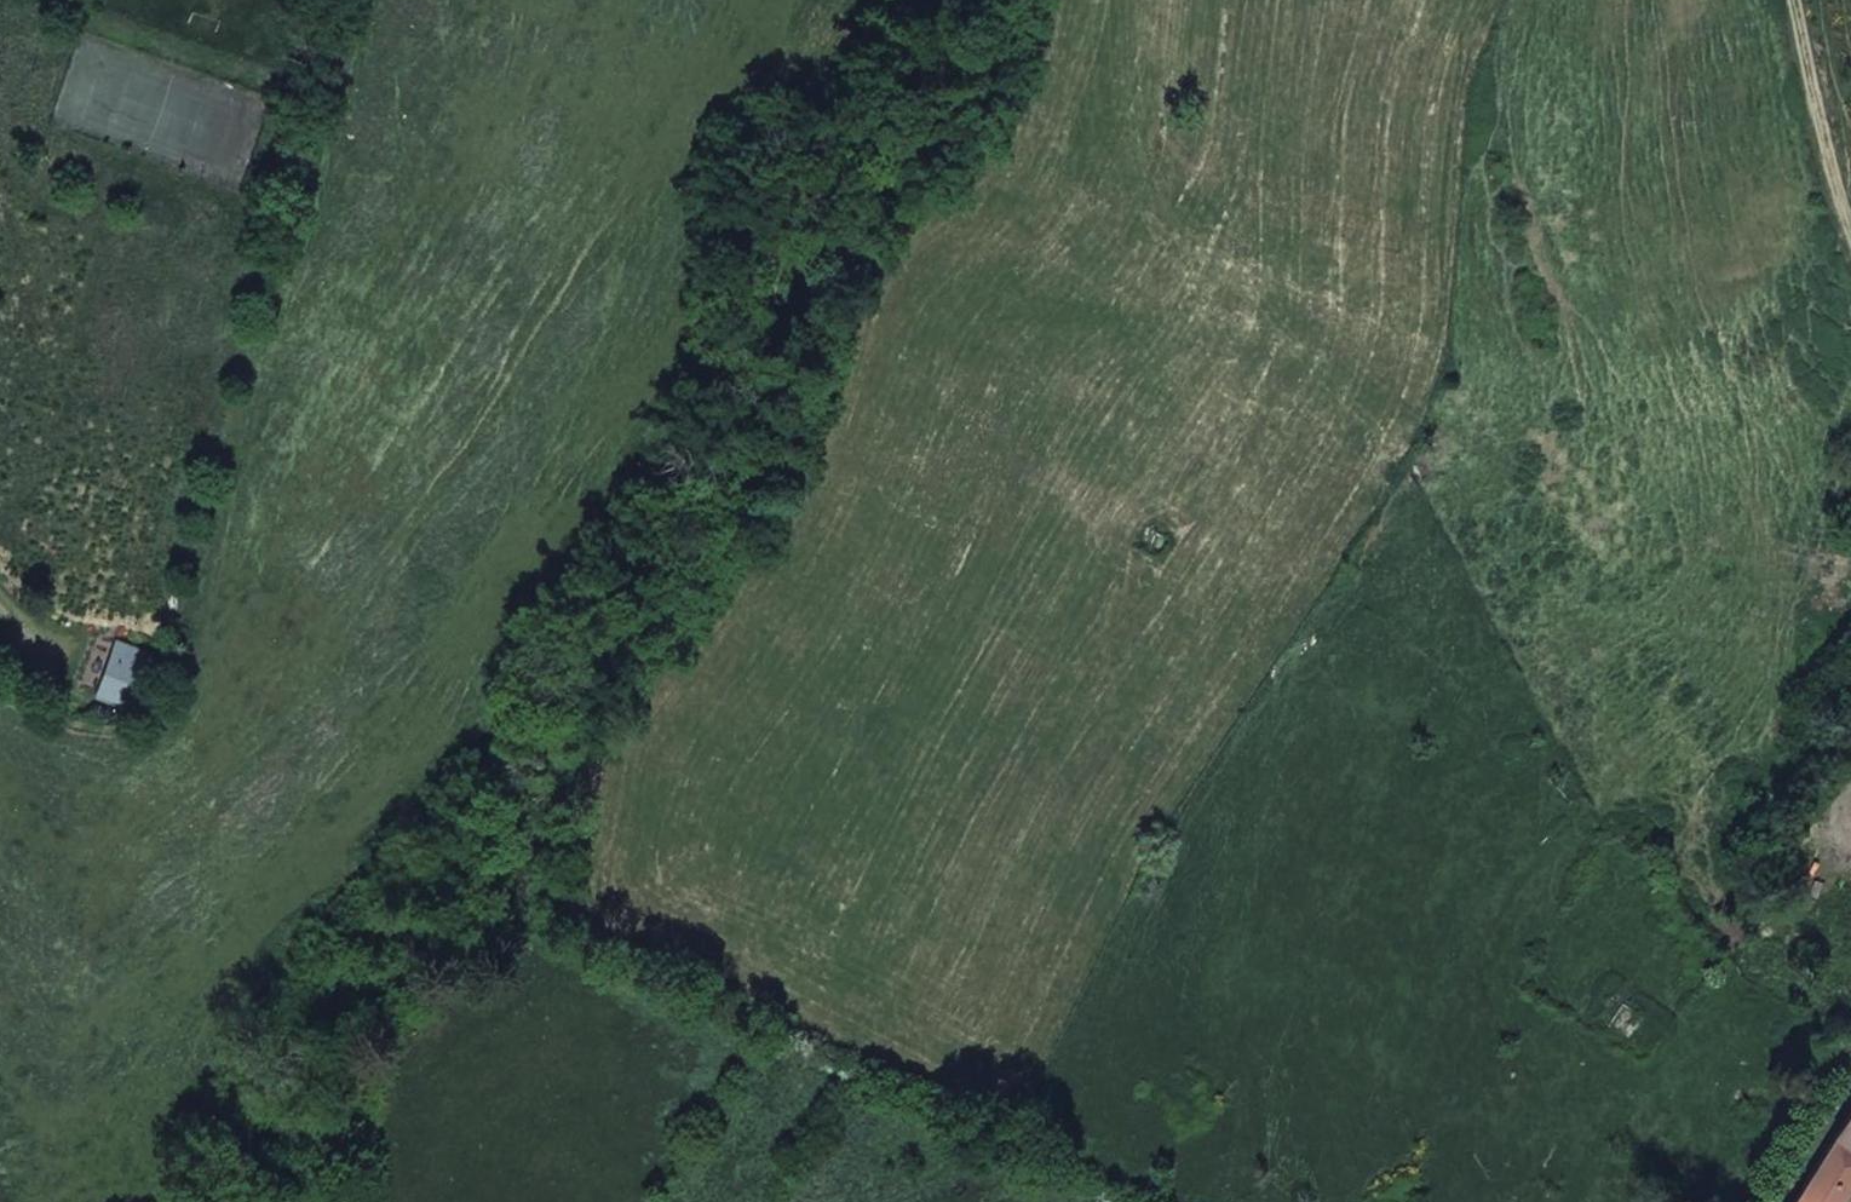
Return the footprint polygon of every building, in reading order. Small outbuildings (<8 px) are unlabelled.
[(1788,1201),(1839,1201),(1850,1183),(1850,1104),(1788,1201)]
